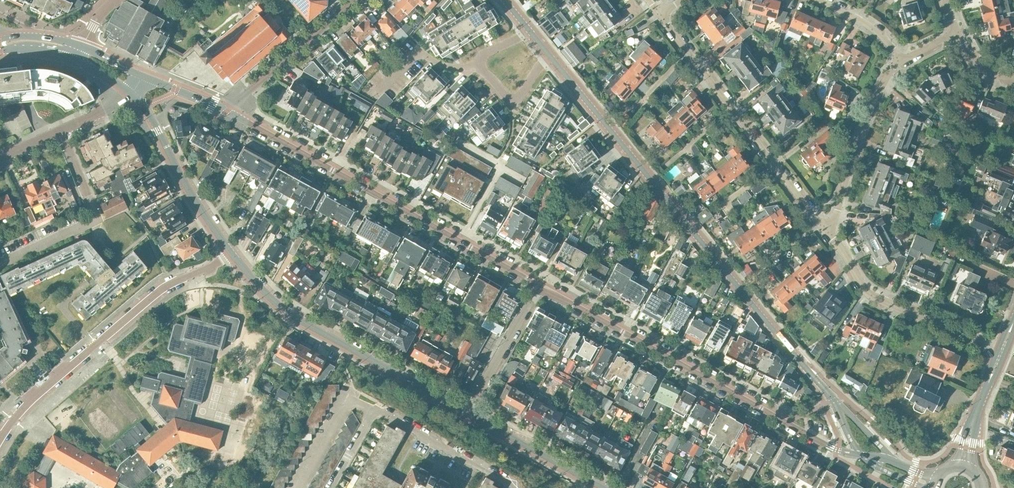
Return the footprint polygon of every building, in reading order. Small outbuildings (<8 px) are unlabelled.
[(47,0),(33,0),(30,6),(31,7),(31,9),(36,12),(38,10),(39,11),(39,10),(42,11),(42,10),(47,0)] [(42,10),(45,12),(46,14),(50,16),(53,15),(54,14),(57,15),(59,14),(62,8),(67,11),(71,3),(81,8),(82,7),(84,3),(79,0),(65,0),(64,0),(47,0),(42,10)] [(135,55),(136,54),(157,16),(166,0),(151,0),(148,5),(140,0),(128,0),(127,1),(122,3),(118,10),(116,9),(105,28),(106,29),(104,34),(109,36),(120,41),(118,45),(117,44),(117,45),(135,55)] [(162,47),(184,59),(194,50),(199,55),(199,56),(205,63),(208,61),(223,79),(224,79),(225,81),(227,81),(229,79),(234,85),(292,35),(281,22),(280,20),(280,19),(279,18),(279,17),(278,17),(278,16),(277,15),(276,15),(275,14),(273,13),(262,1),(261,0),(260,0),(258,2),(260,3),(221,37),(220,36),(213,42),(209,38),(201,45),(198,41),(183,54),(164,44),(162,47)] [(294,5),(293,5),(298,11),(299,11),(308,21),(326,6),(325,5),(326,0),(289,0),(294,5)] [(407,15),(409,17),(416,9),(414,7),(406,0),(398,0),(395,3),(407,15)] [(431,10),(434,6),(437,3),(434,0),(428,7),(431,10)] [(522,5),(527,10),(540,0),(529,0),(522,5)] [(575,4),(583,15),(587,11),(602,0),(565,0),(564,0),(570,8),(575,4)] [(612,9),(611,8),(611,9),(604,0),(602,0),(587,11),(596,22),(612,9)] [(766,0),(751,0),(751,2),(745,1),(742,13),(747,15),(749,11),(756,13),(754,19),(756,19),(754,26),(759,27),(766,0)] [(784,11),(778,9),(780,2),(771,0),(766,0),(759,27),(757,33),(762,36),(764,28),(767,16),(775,18),(774,21),(783,24),(788,12),(784,11)] [(902,0),(901,3),(907,23),(920,19),(915,3),(918,2),(917,0),(902,0)] [(988,21),(993,20),(992,16),(1002,14),(999,0),(983,0),(984,5),(980,6),(983,21),(988,20),(988,21)] [(484,2),(475,8),(486,25),(495,20),(496,19),(495,19),(499,17),(493,8),(490,10),(490,9),(489,10),(484,2)] [(400,22),(407,15),(395,3),(388,10),(400,22)] [(701,24),(706,31),(722,20),(721,19),(718,14),(726,8),(723,3),(715,10),(713,8),(709,11),(709,14),(703,18),(701,18),(697,21),(700,25),(701,24)] [(486,25),(475,8),(473,4),(463,10),(465,14),(476,32),(477,32),(487,26),(486,25)] [(737,8),(731,12),(736,18),(740,15),(740,11),(737,8)] [(617,15),(612,9),(596,22),(589,26),(598,37),(606,31),(614,25),(617,24),(619,23),(620,21),(621,20),(619,18),(617,15)] [(558,12),(554,16),(563,27),(569,22),(560,11),(558,12)] [(801,36),(803,32),(809,17),(796,11),(788,30),(801,36)] [(1002,14),(992,16),(993,20),(988,21),(992,37),(1001,35),(1000,31),(1006,30),(1011,29),(1008,20),(1013,18),(1013,11),(1007,13),(1002,14)] [(380,19),(376,23),(388,37),(398,29),(395,25),(397,24),(387,12),(381,17),(380,19)] [(727,43),(739,34),(746,29),(742,25),(741,25),(731,12),(721,19),(722,20),(706,31),(707,33),(712,40),(711,40),(714,44),(718,41),(720,43),(724,39),(727,43)] [(476,32),(465,14),(457,19),(468,37),(476,32)] [(359,26),(369,39),(379,31),(368,18),(367,18),(365,15),(359,20),(362,22),(361,23),(362,24),(359,26)] [(414,21),(414,22),(418,25),(423,19),(420,15),(414,21)] [(152,64),(162,47),(164,44),(167,37),(169,33),(160,28),(164,20),(157,16),(136,54),(152,64)] [(468,37),(457,19),(455,16),(446,21),(459,42),(468,37)] [(813,44),(822,22),(809,17),(803,32),(810,35),(807,40),(809,41),(806,47),(811,49),(813,44)] [(550,37),(551,37),(558,31),(548,19),(541,25),(550,37)] [(459,42),(446,21),(436,27),(449,49),(459,43),(459,42)] [(835,28),(822,22),(813,44),(819,46),(822,40),(829,43),(835,28)] [(401,28),(407,35),(411,32),(405,24),(401,28)] [(360,46),(369,39),(359,26),(355,29),(355,28),(354,28),(352,26),(347,30),(349,33),(360,46)] [(449,49),(436,27),(426,33),(434,44),(433,45),(434,45),(430,47),(436,56),(439,54),(439,55),(440,54),(449,49)] [(749,27),(746,29),(739,34),(743,39),(754,30),(749,27)] [(401,42),(407,35),(401,28),(401,29),(395,34),(401,42)] [(622,33),(625,38),(634,34),(632,28),(622,33)] [(583,30),(577,35),(580,40),(588,34),(586,32),(583,30)] [(559,46),(567,39),(561,32),(553,39),(559,46)] [(352,52),(358,48),(346,33),(343,33),(340,36),(340,38),(336,41),(338,43),(350,58),(354,54),(352,52)] [(633,52),(651,68),(661,58),(653,51),(655,49),(644,40),(633,52)] [(573,41),(560,51),(573,67),(586,57),(573,41)] [(772,46),(768,41),(764,44),(768,49),(772,46)] [(828,57),(833,51),(836,45),(831,42),(825,56),(828,57)] [(862,70),(869,56),(853,47),(851,51),(847,49),(849,45),(843,42),(838,52),(843,55),(844,53),(849,55),(841,68),(855,75),(859,68),(862,70)] [(325,51),(341,70),(345,67),(343,64),(341,62),(345,58),(332,43),(326,47),(328,49),(325,51)] [(733,67),(748,55),(740,45),(732,51),(729,47),(725,51),(727,54),(723,57),(728,62),(728,61),(733,67)] [(386,47),(380,52),(386,58),(391,53),(386,47)] [(337,74),(341,70),(325,51),(322,53),(321,52),(315,57),(328,72),(333,69),(337,74)] [(651,68),(633,52),(630,56),(636,61),(630,68),(642,79),(651,68)] [(742,77),(757,66),(748,55),(733,67),(734,68),(735,68),(742,77)] [(778,75),(788,67),(782,58),(777,62),(779,65),(773,69),(778,75)] [(319,79),(325,74),(312,59),(303,67),(303,71),(319,79)] [(364,78),(371,72),(365,65),(359,71),(361,74),(364,78)] [(33,90),(36,90),(38,90),(40,90),(44,90),(47,91),(52,92),(55,92),(57,93),(59,94),(61,95),(62,95),(65,97),(66,98),(68,99),(71,101),(72,102),(77,98),(81,105),(94,99),(93,96),(91,93),(90,91),(89,90),(87,88),(86,89),(82,85),(81,84),(78,81),(75,79),(73,78),(69,76),(66,74),(64,73),(60,72),(58,71),(56,71),(51,70),(49,69),(45,69),(42,69),(38,69),(35,69),(30,69),(17,70),(17,66),(0,68),(0,94),(33,90)] [(761,72),(757,66),(742,77),(741,78),(743,80),(743,82),(746,86),(748,87),(749,88),(770,73),(766,68),(761,72)] [(642,79),(630,68),(621,79),(633,90),(642,79)] [(418,96),(435,78),(428,70),(427,70),(419,78),(419,79),(410,88),(418,96)] [(674,70),(665,80),(666,80),(670,84),(669,85),(670,85),(671,84),(679,75),(674,70)] [(841,86),(834,83),(837,77),(821,71),(818,77),(830,82),(830,84),(828,88),(832,89),(824,106),(831,109),(832,106),(842,110),(848,96),(839,92),(841,86)] [(928,80),(936,92),(939,90),(952,84),(948,76),(949,74),(949,72),(946,71),(943,72),(941,72),(938,73),(937,75),(934,76),(934,75),(928,80)] [(311,83),(314,77),(303,72),(300,77),(311,83)] [(623,100),(633,90),(621,79),(620,79),(614,73),(608,80),(609,81),(604,87),(614,96),(616,94),(623,100)] [(364,78),(361,74),(352,82),(354,85),(358,90),(366,79),(364,78)] [(692,75),(687,79),(692,85),(697,81),(692,75)] [(768,111),(791,92),(786,87),(783,83),(778,76),(769,83),(774,89),(759,101),(767,111),(768,110),(768,111)] [(426,104),(444,86),(436,77),(435,78),(418,96),(426,104)] [(665,80),(660,86),(664,90),(669,84),(665,80)] [(933,94),(936,92),(928,80),(921,84),(922,85),(913,94),(913,97),(914,98),(917,98),(923,104),(933,94)] [(306,90),(307,91),(308,89),(294,81),(290,89),(293,91),(287,102),(296,108),(306,90)] [(446,116),(466,95),(459,88),(450,96),(451,96),(438,108),(446,116)] [(551,91),(550,91),(545,100),(563,112),(568,102),(560,97),(561,97),(560,97),(562,93),(553,88),(551,91)] [(316,96),(307,91),(306,90),(296,108),(295,109),(305,115),(315,97),(315,98),(316,96)] [(684,98),(680,102),(695,119),(706,110),(699,102),(701,100),(693,90),(684,98)] [(392,100),(385,92),(377,100),(375,102),(386,108),(393,101),(392,100)] [(966,119),(975,97),(974,95),(972,94),(970,95),(963,92),(956,109),(963,112),(961,117),(966,119)] [(365,100),(355,94),(352,100),(362,106),(365,100)] [(457,121),(475,103),(467,95),(466,95),(446,116),(447,117),(450,114),(457,121)] [(315,97),(305,115),(304,117),(314,122),(324,103),(315,98),(315,97)] [(977,114),(1000,123),(1003,115),(1004,115),(1005,113),(1004,112),(1007,106),(995,101),(994,104),(983,100),(984,98),(983,98),(977,114)] [(563,112),(545,100),(544,100),(538,110),(539,110),(560,124),(566,114),(563,112)] [(607,100),(603,104),(609,112),(615,106),(615,103),(613,101),(610,101),(609,102),(607,100)] [(775,122),(791,110),(783,100),(768,111),(776,120),(774,121),(775,122)] [(685,129),(695,119),(680,102),(669,112),(674,117),(685,129)] [(324,103),(314,122),(323,127),(334,108),(324,103)] [(421,117),(423,115),(420,112),(416,116),(407,107),(399,116),(415,124),(421,117)] [(921,112),(926,116),(929,119),(933,114),(925,107),(921,112)] [(343,115),(344,114),(334,108),(323,127),(333,133),(343,115)] [(430,109),(423,115),(421,117),(426,122),(435,113),(430,109)] [(468,124),(475,133),(495,118),(496,118),(488,109),(481,114),(473,121),(468,124)] [(914,124),(918,125),(919,123),(932,126),(933,123),(917,109),(915,117),(899,111),(894,123),(912,130),(914,124)] [(560,124),(539,110),(533,119),(551,131),(554,133),(560,124)] [(799,120),(791,110),(775,122),(780,129),(779,129),(783,134),(787,131),(786,130),(799,120)] [(391,122),(394,117),(383,111),(381,117),(391,122)] [(618,122),(623,127),(632,118),(626,113),(618,122)] [(353,121),(343,115),(333,133),(332,134),(342,140),(353,121)] [(978,116),(974,124),(984,129),(988,120),(978,116)] [(663,126),(674,138),(685,129),(674,117),(663,126)] [(502,127),(502,126),(495,118),(475,133),(482,142),(493,134),(496,137),(504,130),(501,128),(502,127)] [(551,131),(533,119),(528,128),(545,139),(551,131)] [(176,128),(176,132),(176,133),(178,132),(178,136),(183,135),(183,142),(181,142),(180,146),(183,152),(184,149),(189,136),(193,125),(190,124),(190,123),(189,123),(187,121),(181,122),(179,120),(175,121),(173,123),(173,127),(176,128)] [(674,138),(663,126),(657,120),(646,131),(656,142),(657,141),(664,148),(674,138)] [(214,152),(215,150),(221,138),(215,134),(214,131),(200,123),(197,124),(195,128),(197,130),(194,135),(192,140),(214,152)] [(908,143),(912,130),(894,123),(892,125),(889,133),(890,136),(908,143)] [(966,139),(971,126),(966,123),(960,136),(966,139)] [(374,154),(384,134),(385,133),(371,125),(367,133),(371,134),(364,146),(374,152),(373,153),(374,154)] [(441,139),(445,133),(437,126),(430,133),(441,139)] [(411,131),(417,135),(414,140),(418,142),(423,132),(413,127),(411,131)] [(545,139),(528,128),(527,128),(521,138),(539,149),(545,139)] [(709,135),(713,140),(721,133),(717,128),(709,135)] [(823,145),(833,137),(828,131),(812,143),(813,145),(801,155),(810,167),(819,160),(822,163),(831,156),(823,145)] [(110,182),(111,186),(123,180),(126,179),(123,175),(143,165),(133,143),(129,145),(126,140),(113,147),(106,132),(85,143),(86,145),(81,147),(87,161),(92,158),(95,163),(100,160),(103,165),(89,172),(95,183),(96,182),(99,187),(110,182)] [(382,161),(394,140),(384,134),(374,154),(383,159),(382,161)] [(905,149),(908,143),(890,136),(885,149),(895,153),(892,160),(912,167),(915,159),(906,156),(909,150),(905,149)] [(951,145),(932,137),(930,142),(949,149),(951,145)] [(539,149),(521,138),(516,147),(515,147),(516,148),(514,151),(523,156),(525,153),(525,154),(526,153),(533,158),(539,149)] [(218,151),(215,150),(214,152),(210,158),(213,160),(215,157),(222,161),(221,164),(228,168),(233,160),(239,148),(232,144),(231,141),(227,139),(225,140),(220,148),(218,151)] [(393,142),(394,140),(382,161),(391,166),(390,168),(391,168),(402,149),(403,147),(393,142)] [(571,164),(591,150),(585,141),(584,140),(575,147),(575,148),(564,156),(571,164)] [(489,143),(486,149),(498,154),(500,149),(489,143)] [(445,155),(450,158),(456,148),(451,145),(445,155)] [(725,156),(724,157),(738,174),(749,166),(739,153),(741,152),(736,145),(728,151),(733,158),(729,161),(725,156)] [(250,175),(260,155),(244,146),(236,160),(235,161),(234,160),(229,168),(223,180),(229,184),(238,168),(250,175)] [(412,175),(422,180),(427,170),(432,173),(441,156),(427,148),(422,157),(412,175)] [(455,161),(461,151),(456,148),(450,158),(455,161)] [(401,172),(412,152),(411,154),(402,149),(391,168),(400,173),(401,172)] [(577,174),(598,159),(591,149),(591,150),(571,164),(577,174)] [(460,163),(466,153),(461,151),(455,161),(460,163)] [(411,177),(412,175),(422,157),(412,152),(401,172),(411,177)] [(465,166),(471,156),(466,153),(460,163),(465,166)] [(277,164),(260,155),(250,175),(262,182),(247,208),(252,212),(263,193),(267,185),(266,184),(268,180),(269,180),(270,179),(269,178),(277,164)] [(511,169),(516,158),(511,155),(511,156),(505,166),(511,169)] [(470,169),(476,159),(471,156),(465,166),(470,169)] [(717,170),(726,183),(738,174),(724,157),(714,165),(718,170),(717,170)] [(210,166),(213,160),(210,158),(208,162),(207,164),(200,175),(208,179),(214,169),(210,166)] [(516,172),(522,161),(516,158),(511,169),(516,172)] [(475,172),(481,162),(476,159),(470,169),(475,172)] [(193,170),(198,179),(200,175),(207,164),(198,160),(193,170)] [(521,174),(527,164),(522,161),(516,172),(521,174)] [(481,174),(486,164),(481,162),(475,172),(481,174)] [(1002,165),(995,162),(993,167),(1013,176),(1013,169),(1002,165)] [(875,177),(892,184),(895,176),(898,178),(901,171),(880,163),(875,177)] [(443,192),(456,170),(446,164),(433,189),(442,194),(443,192)] [(486,164),(481,174),(486,177),(491,167),(486,164)] [(526,177),(532,167),(527,164),(521,174),(526,177)] [(675,164),(666,173),(672,178),(681,170),(675,164)] [(275,200),(289,175),(284,172),(286,169),(281,165),(279,169),(278,169),(268,186),(272,188),(268,196),(275,200)] [(457,167),(456,170),(443,192),(451,197),(465,172),(457,167)] [(600,195),(615,175),(616,174),(606,167),(591,188),(600,195)] [(715,192),(726,183),(717,170),(715,172),(711,167),(702,174),(705,179),(715,192)] [(1013,201),(1013,186),(1012,185),(1013,180),(1013,178),(992,168),(989,174),(1003,181),(997,194),(1002,196),(1013,201)] [(555,175),(547,170),(544,174),(553,179),(555,175)] [(690,182),(699,175),(695,170),(687,177),(690,182)] [(142,185),(145,192),(162,182),(156,171),(133,183),(129,177),(126,179),(123,180),(129,193),(136,189),(135,188),(141,184),(142,185)] [(529,182),(537,187),(544,176),(535,171),(529,182)] [(461,202),(474,177),(465,172),(451,197),(461,202)] [(286,205),(299,180),(297,179),(299,176),(294,173),(292,176),(289,175),(275,200),(285,206),(286,205)] [(50,200),(55,211),(62,207),(60,202),(58,197),(60,196),(59,195),(67,191),(66,191),(70,189),(65,177),(63,174),(59,175),(48,180),(46,176),(41,178),(50,199),(50,200)] [(624,182),(615,175),(600,195),(614,205),(617,202),(611,198),(617,191),(624,182)] [(704,200),(715,192),(705,179),(701,175),(688,184),(698,197),(700,196),(704,200)] [(499,189),(505,179),(500,176),(499,178),(496,183),(494,187),(496,188),(499,189)] [(295,211),(312,182),(301,177),(299,180),(286,205),(291,207),(290,208),(295,211)] [(474,177),(461,202),(470,207),(484,182),(474,177)] [(892,184),(875,177),(873,178),(869,187),(870,188),(888,195),(892,184)] [(939,186),(936,192),(943,195),(944,195),(950,181),(937,177),(934,184),(939,186)] [(50,199),(41,178),(27,185),(29,188),(24,190),(32,207),(47,201),(49,207),(45,209),(47,214),(55,211),(50,200),(50,199)] [(509,184),(510,182),(505,179),(499,189),(499,190),(504,192),(504,193),(509,184)] [(122,194),(127,203),(129,202),(131,206),(135,204),(132,199),(129,193),(123,180),(111,186),(117,197),(122,194)] [(762,180),(751,189),(755,195),(766,186),(762,180)] [(168,194),(162,182),(145,192),(148,198),(149,199),(142,202),(145,206),(141,209),(143,213),(152,209),(149,204),(168,194)] [(322,188),(312,182),(295,211),(301,214),(305,206),(310,209),(322,188)] [(514,187),(515,185),(510,182),(509,184),(504,193),(510,195),(514,187)] [(522,203),(528,207),(532,199),(530,198),(537,187),(529,182),(522,193),(526,196),(524,198),(522,203)] [(675,188),(678,194),(686,189),(682,183),(675,188)] [(519,191),(520,188),(515,185),(514,187),(510,195),(515,198),(517,194),(519,191)] [(493,192),(498,195),(502,197),(504,192),(499,190),(499,189),(496,188),(493,192)] [(880,213),(885,214),(891,215),(891,208),(887,208),(889,203),(885,202),(888,195),(870,188),(866,201),(866,205),(874,208),(875,205),(880,207),(880,213)] [(331,219),(343,198),(327,189),(315,210),(331,219)] [(577,198),(582,193),(576,189),(572,194),(577,198)] [(492,205),(498,195),(493,192),(491,191),(485,202),(492,205)] [(747,191),(737,199),(743,206),(750,201),(748,199),(751,196),(747,191)] [(940,203),(943,195),(936,192),(933,191),(928,203),(932,204),(934,201),(940,203)] [(129,207),(127,203),(122,194),(117,197),(112,199),(118,212),(129,207)] [(15,214),(9,200),(9,201),(7,196),(1,199),(0,198),(0,218),(8,215),(8,217),(15,214)] [(660,206),(652,196),(641,216),(651,221),(660,206)] [(1002,196),(1001,200),(996,203),(994,205),(993,206),(991,209),(983,204),(980,211),(994,218),(998,210),(1013,216),(1013,201),(1002,196)] [(351,230),(358,218),(354,216),(357,211),(359,206),(343,198),(331,219),(347,228),(344,234),(348,236),(351,230)] [(108,217),(118,212),(112,199),(101,205),(108,217)] [(741,205),(737,199),(732,203),(736,209),(741,205)] [(919,201),(917,206),(925,209),(928,202),(925,201),(924,203),(919,201)] [(152,209),(143,213),(141,215),(144,220),(151,216),(153,220),(159,216),(164,223),(180,213),(173,202),(154,213),(152,209)] [(574,228),(581,217),(587,207),(582,202),(573,216),(576,218),(571,225),(574,228)] [(777,227),(778,229),(789,222),(780,208),(780,209),(777,205),(764,207),(769,216),(777,227)] [(496,207),(494,210),(489,207),(481,221),(480,225),(494,233),(497,230),(505,216),(500,213),(502,210),(496,207)] [(508,241),(524,213),(513,207),(499,231),(497,235),(508,241)] [(702,224),(713,215),(706,207),(695,216),(702,224)] [(356,233),(373,243),(382,226),(373,220),(375,216),(368,212),(366,216),(365,216),(363,220),(358,218),(351,230),(356,233)] [(884,218),(885,214),(880,213),(869,212),(868,221),(861,225),(860,228),(867,241),(884,232),(881,226),(884,224),(881,220),(884,218)] [(187,224),(180,213),(164,223),(168,230),(161,234),(164,238),(187,224)] [(535,220),(524,213),(508,241),(519,247),(521,244),(535,220)] [(595,213),(592,219),(597,222),(601,216),(595,213)] [(53,214),(31,224),(34,230),(56,220),(53,214)] [(1006,244),(1009,237),(1001,234),(1002,233),(993,229),(996,223),(975,214),(971,225),(986,231),(980,244),(985,246),(986,247),(984,252),(996,257),(998,252),(999,252),(1003,253),(1007,245),(1006,244)] [(246,236),(252,239),(264,217),(263,216),(261,219),(254,216),(251,222),(246,231),(248,232),(246,236)] [(535,230),(539,232),(530,249),(528,252),(535,256),(537,253),(548,259),(557,243),(552,240),(558,230),(552,227),(550,231),(548,230),(545,236),(539,233),(547,219),(543,216),(535,230)] [(763,230),(767,236),(778,229),(777,227),(769,216),(755,225),(760,232),(763,230)] [(25,227),(31,224),(28,217),(22,219),(25,227)] [(264,217),(252,239),(251,240),(258,244),(271,221),(264,217)] [(719,222),(724,230),(732,225),(727,217),(719,222)] [(281,226),(286,228),(290,221),(286,218),(281,226)] [(604,219),(597,232),(601,234),(609,222),(604,219)] [(280,225),(275,222),(270,231),(275,234),(280,225)] [(753,246),(767,236),(763,230),(760,232),(755,225),(744,233),(753,246)] [(382,248),(392,229),(390,228),(388,229),(382,226),(373,243),(382,248)] [(742,253),(753,246),(744,233),(740,226),(727,236),(735,248),(737,246),(742,253)] [(304,227),(301,232),(307,235),(310,230),(304,227)] [(889,243),(890,243),(893,242),(889,235),(895,232),(893,227),(884,232),(867,241),(866,243),(871,251),(873,252),(889,243)] [(393,230),(392,229),(382,248),(389,252),(384,261),(388,263),(393,254),(394,254),(404,237),(394,232),(393,230)] [(295,242),(299,235),(289,230),(286,237),(284,236),(280,244),(273,240),(269,249),(266,247),(263,254),(265,255),(264,257),(278,264),(290,240),(295,242)] [(299,235),(295,242),(289,253),(294,256),(304,239),(303,239),(306,235),(300,232),(299,235)] [(673,246),(680,249),(686,237),(680,234),(673,246)] [(915,235),(910,246),(920,251),(928,254),(933,243),(915,235)] [(191,237),(182,243),(178,236),(160,248),(166,258),(172,254),(171,251),(176,247),(184,258),(192,252),(198,261),(203,257),(198,249),(201,247),(201,245),(198,241),(196,240),(194,241),(191,237)] [(410,257),(417,245),(405,238),(394,257),(399,260),(394,270),(401,274),(405,265),(406,265),(410,258),(410,257)] [(564,268),(575,248),(578,244),(567,238),(565,242),(564,242),(553,262),(564,268)] [(19,267),(1,275),(10,295),(80,262),(98,283),(84,295),(82,294),(71,304),(77,310),(82,315),(81,315),(85,320),(147,267),(133,251),(122,260),(123,262),(113,271),(90,244),(86,241),(85,240),(82,240),(20,268),(19,267)] [(605,245),(598,242),(592,254),(598,257),(605,245)] [(893,249),(890,243),(889,243),(873,252),(879,264),(883,266),(890,262),(889,259),(893,257),(896,264),(894,271),(899,273),(906,257),(901,254),(900,255),(899,254),(896,248),(893,249)] [(401,274),(394,270),(388,280),(385,278),(382,284),(395,291),(398,286),(399,287),(402,281),(401,281),(410,266),(415,268),(425,250),(417,245),(410,257),(410,258),(406,265),(405,265),(401,274)] [(362,246),(358,253),(365,256),(368,250),(362,246)] [(920,251),(910,246),(907,254),(917,258),(920,251)] [(429,277),(440,257),(437,255),(439,252),(431,247),(429,251),(420,267),(427,271),(425,274),(429,277)] [(587,254),(575,248),(564,268),(572,273),(575,274),(580,266),(587,254)] [(351,267),(356,259),(342,251),(337,259),(351,266),(351,267)] [(622,262),(627,254),(621,251),(621,253),(617,259),(622,262)] [(827,269),(826,267),(815,255),(804,264),(815,276),(824,287),(832,280),(824,270),(827,269)] [(444,259),(440,257),(429,277),(434,280),(436,276),(443,280),(452,264),(451,263),(453,260),(446,256),(444,259)] [(317,258),(312,264),(294,286),(299,290),(301,289),(307,294),(316,284),(317,281),(322,284),(329,271),(326,270),(325,272),(321,269),(319,273),(314,270),(316,268),(316,267),(321,261),(317,258)] [(356,259),(351,267),(355,269),(360,260),(356,259)] [(608,268),(595,261),(592,259),(590,264),(581,280),(579,284),(597,294),(604,282),(607,278),(604,276),(608,268)] [(696,267),(703,276),(711,269),(704,260),(696,267)] [(312,264),(309,261),(305,265),(303,263),(298,269),(293,264),(284,274),(290,279),(288,281),(294,286),(312,264)] [(955,275),(960,264),(954,261),(948,272),(955,275)] [(628,282),(630,278),(633,271),(622,265),(617,262),(614,269),(604,288),(602,290),(618,299),(628,282)] [(943,262),(940,270),(945,272),(948,264),(943,262)] [(370,267),(364,263),(362,267),(360,266),(359,269),(367,274),(368,270),(370,267)] [(682,278),(689,267),(682,263),(675,274),(682,278)] [(804,285),(815,276),(804,264),(801,267),(799,265),(794,269),(796,271),(794,273),(804,285)] [(917,288),(926,267),(918,264),(917,266),(913,264),(906,280),(910,281),(909,284),(917,288)] [(456,265),(447,281),(446,281),(444,286),(454,291),(456,287),(464,291),(473,275),(456,265)] [(933,271),(926,267),(917,288),(925,291),(926,288),(930,290),(937,275),(932,273),(933,271)] [(628,282),(618,299),(636,309),(639,303),(642,305),(659,275),(652,271),(647,280),(642,277),(639,283),(630,277),(630,278),(628,282)] [(969,272),(964,285),(959,283),(954,294),(957,296),(954,302),(958,304),(960,305),(961,307),(964,308),(966,308),(969,310),(971,311),(973,313),(976,312),(977,313),(978,312),(979,313),(980,313),(981,312),(982,311),(983,310),(983,309),(983,308),(982,307),(981,306),(981,304),(985,295),(979,292),(979,291),(975,289),(980,276),(969,272)] [(793,294),(804,285),(794,273),(791,275),(789,273),(785,277),(786,279),(783,282),(793,294)] [(712,297),(721,281),(715,274),(704,293),(712,297)] [(363,275),(360,281),(365,283),(368,278),(363,275)] [(474,307),(488,283),(477,277),(463,301),(474,307)] [(787,299),(793,294),(783,282),(772,292),(778,299),(775,301),(785,312),(792,306),(790,304),(791,304),(787,299)] [(499,290),(488,283),(474,307),(486,314),(499,290)] [(329,308),(341,286),(341,285),(338,290),(325,284),(315,302),(328,309),(329,308)] [(354,293),(341,286),(329,308),(342,315),(354,293)] [(4,338),(2,339),(5,346),(0,350),(0,351),(1,353),(0,354),(0,381),(23,361),(18,355),(21,353),(23,347),(21,344),(30,339),(6,287),(0,290),(0,330),(4,338)] [(356,287),(354,291),(367,296),(368,292),(356,287)] [(385,296),(388,291),(382,287),(379,292),(385,296)] [(505,288),(503,292),(494,308),(511,318),(520,301),(522,297),(505,288)] [(651,317),(665,292),(659,289),(656,294),(652,292),(644,308),(642,312),(651,317)] [(394,294),(388,291),(385,296),(391,300),(394,294)] [(670,295),(665,292),(651,317),(660,322),(662,318),(663,318),(671,303),(674,297),(670,295)] [(835,292),(825,305),(817,315),(820,317),(824,313),(825,314),(830,308),(836,313),(845,301),(835,292)] [(366,300),(354,293),(342,315),(354,322),(364,303),(366,300)] [(455,310),(461,301),(450,295),(445,304),(455,310)] [(431,304),(418,297),(415,303),(428,309),(431,304)] [(411,307),(401,301),(398,307),(408,313),(411,307)] [(674,303),(673,304),(665,320),(664,321),(671,325),(670,327),(670,329),(675,332),(677,331),(681,324),(682,325),(689,313),(690,313),(694,307),(684,302),(681,307),(674,303)] [(364,303),(354,322),(367,329),(377,310),(364,303)] [(413,305),(409,312),(414,314),(418,307),(413,305)] [(530,343),(545,315),(543,314),(545,311),(538,307),(537,310),(536,310),(527,326),(532,329),(526,341),(530,343)] [(380,336),(389,320),(388,320),(391,316),(378,309),(377,310),(367,329),(380,336)] [(461,315),(452,311),(447,320),(456,324),(461,315)] [(175,417),(190,421),(193,411),(189,410),(191,401),(201,404),(208,376),(212,362),(205,360),(206,358),(209,346),(223,350),(225,340),(233,342),(235,340),(241,321),(239,318),(217,312),(214,314),(212,321),(187,314),(184,325),(177,323),(174,325),(168,348),(170,351),(191,357),(185,377),(162,371),(159,373),(158,377),(145,374),(141,389),(154,392),(151,404),(167,424),(175,417)] [(541,344),(554,320),(556,317),(550,313),(548,316),(545,315),(530,343),(534,345),(539,348),(541,344)] [(737,314),(733,321),(737,323),(741,316),(737,314)] [(863,336),(870,319),(858,314),(851,328),(846,325),(842,335),(848,337),(851,330),(863,336)] [(749,332),(754,320),(750,315),(743,329),(749,332)] [(704,338),(708,340),(715,327),(711,325),(713,321),(706,316),(703,321),(694,316),(685,332),(684,336),(700,344),(702,341),(704,338)] [(484,326),(492,331),(499,335),(504,328),(488,319),(484,326)] [(721,353),(731,335),(728,340),(725,339),(730,330),(724,327),(726,323),(719,319),(717,323),(715,327),(708,340),(703,348),(710,352),(712,349),(713,349),(713,348),(718,351),(721,353)] [(883,325),(870,319),(863,336),(859,344),(865,348),(869,339),(876,342),(883,325)] [(393,343),(402,327),(389,320),(380,336),(393,343)] [(561,324),(554,320),(541,344),(556,352),(561,344),(569,330),(568,329),(570,326),(564,323),(562,326),(560,325),(561,324)] [(754,335),(759,326),(754,320),(749,332),(754,335)] [(419,325),(415,334),(420,336),(424,328),(419,325)] [(492,331),(484,326),(481,331),(489,336),(492,331)] [(574,326),(572,330),(563,346),(568,348),(564,356),(569,359),(582,335),(581,335),(583,331),(574,326)] [(414,334),(402,327),(393,343),(405,350),(414,334)] [(439,331),(436,336),(435,339),(439,341),(443,333),(439,331)] [(486,340),(489,336),(481,331),(478,336),(486,340)] [(761,333),(757,340),(762,342),(766,335),(761,333)] [(435,339),(436,336),(434,334),(429,342),(424,339),(421,343),(419,342),(412,355),(423,361),(432,345),(435,339)] [(734,337),(731,335),(721,353),(726,355),(724,358),(730,361),(732,358),(735,360),(746,338),(739,335),(738,339),(734,337)] [(483,345),(486,340),(478,336),(475,340),(483,345)] [(290,362),(300,345),(286,337),(277,355),(290,362)] [(584,337),(575,352),(564,371),(571,374),(579,360),(590,366),(601,346),(584,337)] [(752,342),(746,338),(735,360),(738,361),(736,364),(741,367),(743,364),(745,364),(755,343),(752,342)] [(877,360),(883,346),(876,343),(876,342),(869,339),(865,348),(871,351),(869,356),(877,360)] [(462,361),(471,343),(465,340),(456,357),(462,361)] [(481,350),(483,345),(475,340),(473,345),(481,350)] [(755,369),(768,342),(766,345),(764,344),(762,348),(759,346),(759,345),(755,343),(745,364),(746,365),(744,368),(750,371),(752,368),(755,369)] [(771,343),(768,342),(755,369),(758,371),(757,374),(762,377),(764,374),(765,374),(775,354),(774,354),(771,352),(767,350),(771,343)] [(600,375),(613,353),(610,351),(612,348),(605,344),(594,363),(599,365),(595,372),(600,375)] [(816,344),(810,352),(816,356),(822,348),(816,344)] [(304,369),(313,352),(300,345),(290,362),(304,369)] [(443,351),(432,345),(423,361),(434,367),(443,351)] [(478,355),(481,350),(473,345),(470,350),(478,355)] [(928,345),(925,351),(925,352),(928,353),(924,362),(931,364),(927,373),(943,379),(946,370),(954,373),(956,372),(958,366),(957,364),(960,357),(953,355),(954,354),(943,350),(928,345)] [(781,366),(782,364),(779,363),(780,359),(777,354),(779,350),(777,348),(774,354),(775,354),(765,374),(768,376),(766,379),(772,382),(774,379),(775,379),(781,366)] [(824,349),(817,359),(822,363),(829,352),(824,349)] [(444,350),(443,351),(434,367),(446,373),(453,361),(451,359),(453,355),(444,350)] [(475,360),(478,355),(470,350),(467,355),(475,360)] [(617,376),(626,360),(628,356),(618,351),(617,355),(604,378),(608,380),(612,373),(617,376)] [(327,360),(313,352),(304,369),(316,376),(313,381),(317,384),(319,381),(322,382),(324,378),(325,379),(327,376),(331,369),(324,365),(327,360)] [(467,355),(464,360),(463,362),(466,363),(467,361),(470,363),(468,368),(467,367),(464,374),(465,374),(462,380),(463,380),(463,383),(467,385),(469,383),(470,384),(481,364),(467,355)] [(540,359),(535,356),(532,362),(537,365),(540,359)] [(636,365),(626,360),(617,376),(622,378),(618,386),(623,389),(636,365)] [(517,366),(517,367),(525,372),(528,366),(519,361),(517,366)] [(517,366),(515,365),(512,365),(512,363),(509,364),(507,367),(505,366),(501,373),(510,378),(512,374),(514,371),(517,367),(517,366)] [(787,367),(782,364),(781,366),(775,379),(781,381),(779,386),(793,394),(799,384),(786,376),(787,375),(789,376),(793,367),(789,363),(787,367)] [(629,409),(649,373),(646,372),(648,369),(642,365),(640,368),(631,383),(635,385),(631,393),(632,393),(628,401),(621,398),(618,403),(629,409)] [(517,367),(514,371),(523,376),(525,373),(517,367)] [(941,382),(923,373),(912,368),(905,382),(911,385),(905,397),(917,403),(915,407),(915,410),(923,413),(925,413),(927,408),(938,413),(944,400),(934,395),(941,382)] [(555,372),(551,378),(570,389),(574,383),(573,382),(575,379),(558,369),(556,373),(555,372)] [(629,409),(634,411),(641,415),(644,409),(637,405),(641,398),(642,399),(646,392),(650,394),(658,378),(660,375),(653,371),(652,375),(649,373),(629,409)] [(845,373),(841,379),(857,389),(853,393),(861,401),(867,386),(863,382),(862,383),(845,373)] [(510,378),(508,382),(514,385),(518,378),(512,374),(510,378)] [(270,392),(273,386),(264,381),(261,387),(270,392)] [(680,389),(663,381),(654,400),(650,398),(642,415),(646,417),(648,417),(656,401),(672,408),(679,396),(678,395),(679,394),(679,393),(680,389)] [(524,416),(534,398),(507,384),(497,401),(508,407),(507,410),(512,413),(513,410),(524,416)] [(582,384),(578,390),(592,397),(595,391),(582,384)] [(598,384),(595,389),(606,395),(611,387),(605,384),(603,387),(598,384)] [(813,391),(807,386),(804,391),(809,396),(813,391)] [(280,388),(276,396),(286,401),(290,393),(280,388)] [(618,391),(614,399),(618,401),(623,393),(618,391)] [(680,397),(679,396),(672,408),(671,410),(684,417),(685,414),(695,397),(684,391),(682,395),(681,395),(680,397)] [(291,394),(287,401),(293,404),(297,398),(291,394)] [(612,401),(602,395),(596,404),(603,408),(602,410),(605,413),(612,401)] [(691,423),(696,426),(710,401),(700,395),(698,399),(689,415),(686,421),(691,423)] [(538,423),(549,403),(546,401),(544,404),(534,398),(524,416),(538,423)] [(552,399),(549,403),(538,423),(552,431),(562,413),(552,408),(556,401),(552,399)] [(719,406),(710,401),(696,426),(702,429),(704,423),(709,426),(717,410),(719,406)] [(583,402),(577,412),(582,415),(588,404),(583,402)] [(712,450),(733,414),(722,408),(720,412),(719,412),(709,430),(716,434),(708,448),(707,451),(711,453),(712,450)] [(644,417),(634,411),(632,416),(642,422),(644,417)] [(349,416),(351,419),(357,429),(360,423),(354,413),(349,416)] [(744,420),(733,414),(712,450),(716,453),(723,441),(730,445),(742,424),(741,424),(744,420)] [(581,447),(590,430),(594,422),(582,415),(577,423),(568,440),(581,447)] [(568,440),(577,423),(564,416),(555,433),(568,440)] [(175,417),(167,424),(137,449),(138,451),(150,465),(177,442),(177,443),(184,441),(218,450),(223,430),(190,421),(175,417)] [(357,429),(351,419),(345,422),(347,425),(353,435),(357,429)] [(135,448),(151,434),(140,421),(111,445),(120,455),(132,445),(135,448)] [(745,450),(758,428),(750,424),(749,426),(745,424),(726,458),(723,463),(729,466),(734,457),(740,447),(745,450)] [(353,435),(347,425),(342,428),(344,431),(350,441),(353,435)] [(684,437),(687,439),(690,433),(691,434),(695,428),(690,425),(687,431),(683,437),(684,437)] [(359,476),(352,487),(370,487),(372,484),(379,487),(452,487),(451,483),(441,478),(438,484),(434,482),(437,478),(431,475),(429,479),(426,477),(429,471),(419,466),(414,467),(403,486),(382,474),(406,432),(399,427),(397,431),(388,426),(383,433),(386,434),(362,478),(359,476)] [(593,454),(603,437),(590,430),(581,447),(593,454)] [(646,454),(657,433),(651,430),(640,451),(646,454)] [(699,433),(694,430),(691,434),(690,433),(687,439),(693,442),(699,446),(703,440),(697,437),(699,433)] [(749,459),(746,465),(752,468),(769,435),(760,430),(757,434),(749,449),(753,452),(749,459)] [(350,441),(344,431),(339,434),(341,437),(347,447),(350,441)] [(117,471),(54,435),(44,453),(46,454),(36,472),(34,471),(24,478),(23,487),(46,487),(46,478),(45,477),(55,459),(105,487),(113,487),(116,483),(122,473),(117,471)] [(681,439),(674,435),(666,449),(674,453),(681,439)] [(769,435),(752,468),(756,470),(760,465),(761,466),(765,458),(769,460),(777,445),(777,444),(779,441),(769,435)] [(335,440),(337,443),(343,454),(347,447),(341,437),(335,440)] [(606,461),(616,444),(603,437),(593,454),(606,461)] [(616,444),(606,461),(620,468),(629,451),(633,444),(620,437),(616,444)] [(695,454),(699,446),(693,442),(693,443),(687,439),(685,443),(691,446),(687,452),(694,456),(695,454)] [(343,454),(337,443),(332,446),(334,449),(340,460),(343,454)] [(787,443),(784,447),(775,464),(778,466),(773,475),(786,482),(791,474),(792,474),(802,457),(801,456),(803,452),(787,443)] [(699,446),(695,454),(699,456),(700,454),(701,455),(704,449),(699,446)] [(1001,446),(995,459),(1013,467),(1013,452),(1001,446)] [(340,460),(334,449),(329,452),(330,455),(336,466),(340,460)] [(116,483),(125,487),(133,487),(154,470),(150,465),(138,451),(132,456),(131,455),(120,464),(117,471),(122,473),(116,483)] [(336,466),(330,455),(325,458),(327,461),(333,472),(336,466)] [(825,472),(822,469),(822,468),(806,459),(796,477),(795,476),(792,482),(788,480),(785,486),(788,487),(791,487),(795,482),(799,484),(802,480),(812,485),(816,487),(825,472)] [(322,464),(324,467),(330,478),(333,472),(327,461),(322,464)] [(645,476),(650,467),(642,463),(641,463),(637,461),(632,469),(641,474),(645,476)] [(662,474),(668,464),(665,462),(662,467),(653,462),(650,467),(645,476),(643,481),(655,487),(662,474)] [(668,464),(662,474),(655,487),(656,487),(671,487),(677,476),(669,471),(672,466),(668,464)] [(690,465),(683,479),(689,482),(696,468),(690,465)] [(758,471),(756,470),(752,468),(746,465),(746,466),(743,470),(740,476),(751,482),(755,477),(758,471)] [(330,478),(324,467),(318,471),(320,474),(326,484),(330,478)] [(842,484),(833,480),(836,476),(834,475),(836,472),(829,468),(827,471),(826,470),(825,472),(816,487),(817,487),(816,487),(840,487),(842,484)] [(320,474),(315,477),(317,480),(322,487),(324,487),(326,484),(320,474)] [(492,484),(494,481),(486,477),(480,487),(499,487),(492,484)] [(317,480),(312,483),(313,486),(315,487),(322,487),(317,480)] [(686,486),(688,483),(681,480),(677,487),(689,487),(686,486)] [(726,486),(715,480),(712,485),(718,487),(724,487),(726,486)] [(852,483),(846,480),(842,487),(849,487),(852,483)]
